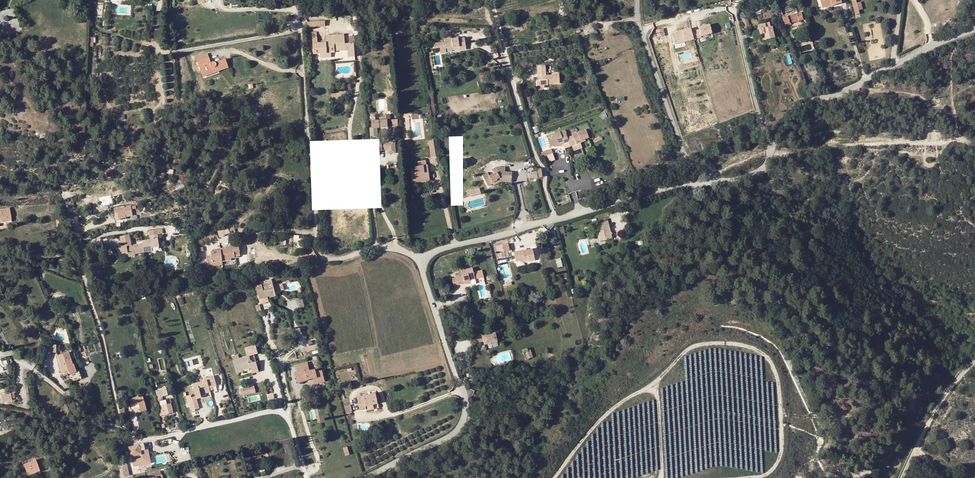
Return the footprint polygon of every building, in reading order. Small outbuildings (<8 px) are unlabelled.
[(801,12),(783,18),(785,25),(804,19),(801,12)] [(770,22),(759,25),(761,34),(762,34),(765,33),(766,38),(775,36),(773,26),(771,26),(770,22)] [(699,30),(692,32),(693,39),(701,37),(701,36),(712,33),(710,25),(699,28),(699,30)] [(656,29),(658,36),(665,35),(664,28),(656,29)] [(678,34),(672,36),(674,44),(693,39),(692,32),(691,29),(682,31),(682,33),(678,34)] [(344,51),(344,44),(343,34),(325,35),(325,41),(325,44),(321,44),(317,44),(316,36),(311,36),(312,55),(319,54),(328,54),(331,54),(335,53),(334,52),(344,51)] [(451,38),(445,39),(446,48),(446,49),(450,48),(459,47),(459,49),(460,50),(466,49),(464,37),(458,38),(458,37),(451,38)] [(354,56),(354,43),(344,44),(344,51),(348,51),(348,57),(354,56)] [(218,70),(218,71),(228,68),(224,59),(215,63),(213,61),(211,62),(208,56),(196,60),(198,66),(200,66),(204,75),(218,70)] [(198,66),(202,77),(218,71),(218,70),(204,75),(200,66),(198,66)] [(546,70),(537,70),(538,77),(540,77),(540,80),(538,80),(537,80),(537,88),(544,88),(544,85),(548,85),(548,84),(559,83),(559,73),(553,73),(553,74),(546,75),(546,70)] [(369,128),(370,141),(377,141),(377,128),(387,128),(386,119),(375,120),(375,115),(370,116),(371,127),(369,128)] [(572,134),(576,144),(581,143),(581,141),(585,139),(589,138),(586,130),(572,134)] [(564,142),(564,143),(569,142),(566,133),(561,135),(560,131),(546,135),(550,146),(554,145),(564,142)] [(380,151),(380,143),(372,143),(372,151),(380,151)] [(394,143),(384,143),(384,149),(386,149),(386,151),(386,153),(394,153),(394,143)] [(424,179),(425,182),(429,181),(427,164),(426,165),(425,161),(417,161),(418,165),(414,166),(414,168),(409,169),(411,181),(424,179)] [(488,186),(493,184),(492,183),(498,180),(497,179),(500,177),(501,179),(511,179),(511,172),(505,172),(506,167),(498,166),(491,170),(493,173),(489,175),(488,172),(482,175),(488,186)] [(492,183),(493,184),(494,186),(502,182),(511,182),(511,179),(501,179),(500,177),(497,179),(498,180),(492,183)] [(468,196),(481,193),(480,187),(467,191),(468,196)] [(113,209),(115,220),(126,218),(126,216),(133,215),(132,208),(124,210),(123,207),(113,209)] [(2,222),(11,220),(9,208),(0,209),(0,219),(1,219),(2,222)] [(208,211),(210,216),(218,214),(217,213),(221,212),(219,208),(208,211)] [(596,228),(597,227),(599,233),(601,241),(612,238),(608,220),(594,223),(596,228)] [(141,240),(142,242),(126,245),(124,238),(115,240),(117,249),(119,257),(128,255),(134,254),(143,252),(152,251),(151,248),(159,247),(157,237),(141,240)] [(206,256),(207,266),(212,265),(212,262),(222,261),(221,259),(231,258),(234,258),(234,256),(239,256),(238,245),(225,246),(225,248),(225,250),(213,251),(210,251),(211,255),(206,256)] [(516,262),(521,261),(528,259),(528,261),(535,260),(533,248),(527,250),(523,251),(522,249),(514,251),(516,262)] [(498,253),(501,265),(507,264),(505,258),(511,256),(509,250),(498,253)] [(456,278),(458,285),(464,283),(464,282),(470,280),(475,279),(473,274),(482,272),(481,265),(461,270),(462,275),(456,276),(456,278)] [(256,286),(258,299),(266,297),(270,296),(270,297),(272,296),(271,292),(280,290),(279,285),(270,287),(269,283),(256,286)] [(474,336),(476,344),(483,342),(484,345),(497,342),(495,332),(481,335),(481,334),(474,336)] [(252,345),(243,349),(245,356),(246,357),(255,354),(252,345)] [(524,352),(526,359),(532,357),(530,350),(524,352)] [(59,365),(61,372),(67,370),(68,374),(76,371),(73,364),(72,364),(68,352),(57,356),(60,364),(59,365)] [(246,357),(245,356),(239,359),(238,354),(231,356),(236,372),(243,370),(250,368),(251,370),(255,368),(252,359),(247,360),(247,358),(246,357)] [(313,378),(323,376),(321,371),(316,372),(315,369),(309,370),(307,362),(294,366),(295,371),(294,372),(297,383),(306,381),(306,380),(313,378)] [(191,384),(195,395),(196,399),(201,397),(201,395),(200,393),(209,391),(209,388),(211,387),(216,386),(213,376),(205,378),(206,380),(191,384)] [(323,376),(313,378),(314,384),(324,382),(323,376)] [(160,397),(162,396),(167,395),(165,388),(155,390),(157,400),(160,399),(160,397)] [(0,395),(2,402),(11,400),(11,399),(14,398),(13,393),(0,395)] [(355,399),(359,412),(365,411),(364,407),(377,404),(374,394),(355,399)] [(140,412),(146,410),(142,396),(139,397),(139,395),(136,395),(136,397),(129,398),(130,405),(138,403),(138,404),(139,407),(140,412)] [(158,409),(160,416),(173,412),(169,399),(159,402),(161,408),(158,409)] [(191,410),(199,408),(196,401),(189,403),(191,410)] [(144,449),(143,443),(128,447),(131,457),(142,454),(141,450),(144,449)] [(258,470),(264,468),(262,457),(258,458),(251,460),(250,460),(251,467),(253,471),(258,470)] [(35,459),(23,464),(27,474),(34,471),(35,473),(40,471),(35,459)] [(124,468),(120,469),(121,477),(130,475),(127,463),(123,464),(124,468)]
